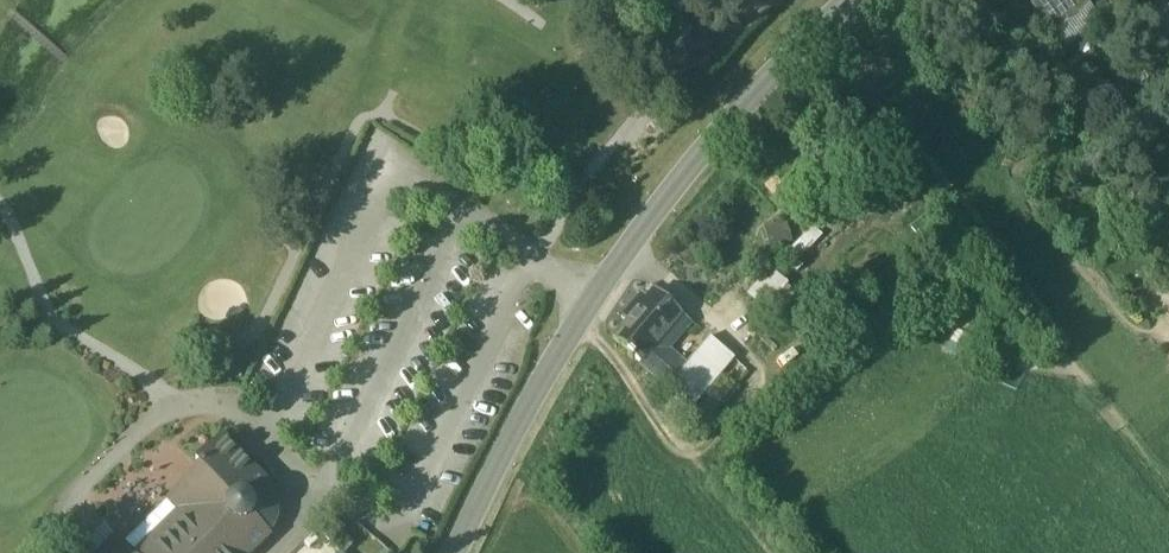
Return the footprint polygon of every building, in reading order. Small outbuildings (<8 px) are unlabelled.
[(1032,4),(1032,5),(1051,32),(1089,6),(1084,0),(1029,0),(1032,4)] [(1085,62),(1070,41),(1057,51),(1072,72),(1085,62)] [(1159,62),(1146,72),(1158,87),(1168,78),(1168,75),(1159,62)] [(1158,87),(1168,101),(1168,78),(1158,87)] [(812,245),(803,237),(788,253),(797,261),(812,245)] [(786,286),(768,271),(749,294),(766,309),(786,286)] [(682,315),(654,291),(647,300),(642,295),(621,319),(626,324),(654,348),(656,345),(682,315)] [(682,315),(656,345),(665,352),(690,323),(682,315)] [(654,348),(626,324),(613,339),(629,354),(628,356),(632,360),(634,358),(640,363),(654,348)] [(709,338),(684,368),(668,388),(690,408),(731,359),(709,338)] [(665,352),(656,345),(654,348),(640,363),(668,388),(684,368),(665,352)] [(196,465),(200,470),(173,496),(188,511),(144,552),(252,552),(269,536),(265,531),(271,522),(273,512),(271,501),(265,492),(269,487),(222,439),(196,465)] [(319,529),(295,552),(339,552),(340,551),(319,529)] [(97,552),(124,552),(127,550),(114,536),(97,552)]
